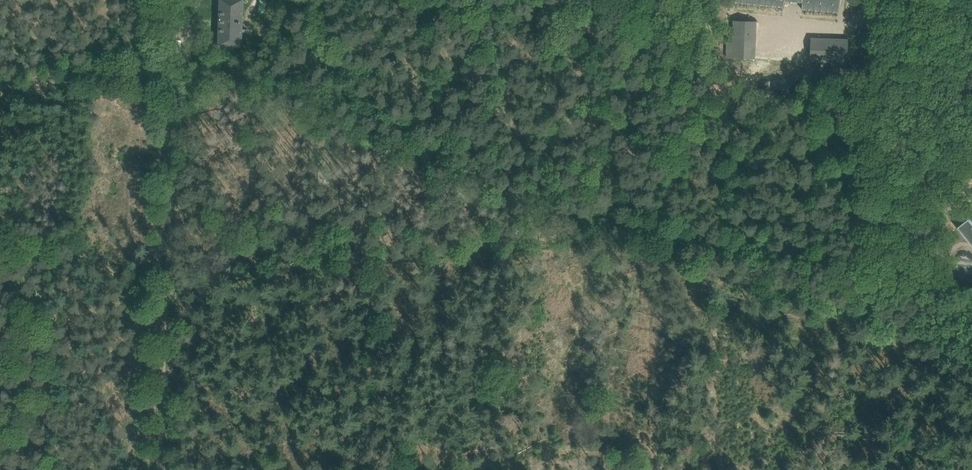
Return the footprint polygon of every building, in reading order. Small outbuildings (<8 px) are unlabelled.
[(242,45),(244,0),(219,0),(218,45),(242,45)] [(838,12),(839,0),(734,0),(734,2),(783,7),(784,0),(802,2),(801,8),(838,12)] [(728,41),(727,56),(754,58),(757,21),(735,19),(733,41),(728,41)] [(832,65),(846,65),(848,38),(809,36),(808,59),(832,60),(832,65)] [(959,228),(971,244),(971,217),(959,228)]
